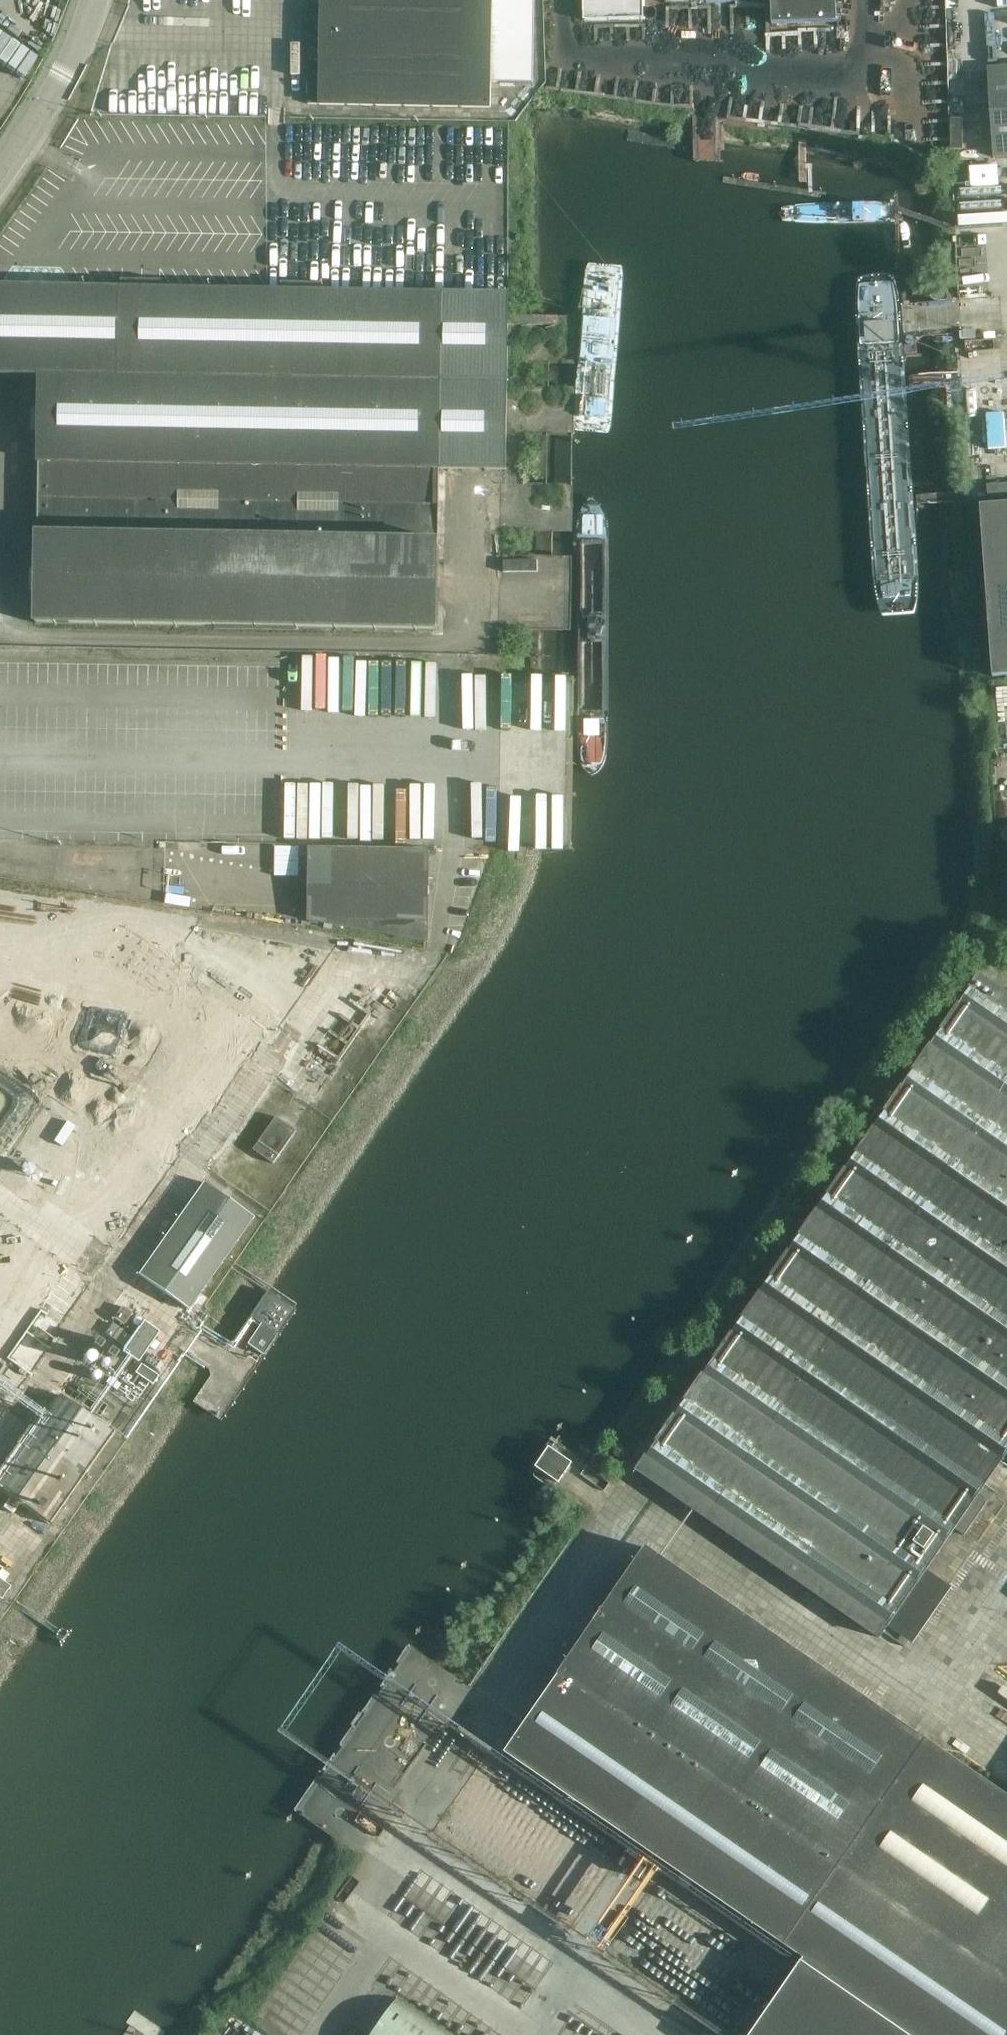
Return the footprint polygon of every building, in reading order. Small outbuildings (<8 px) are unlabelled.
[(318,106),(490,109),(491,83),(532,83),(534,0),(320,0),(319,42),(319,81),(318,105),(318,106)] [(584,20),(643,19),(643,0),(584,0),(584,20)] [(665,4),(771,1),(772,24),(837,22),(836,0),(665,0),(665,4)] [(987,68),(993,159),(1006,158),(1006,66),(987,68)] [(308,80),(308,105),(318,105),(319,81),(308,80)] [(509,315),(510,294),(324,290),(324,283),(282,283),(282,290),(163,288),(163,281),(122,280),(122,287),(0,285),(0,376),(39,376),(39,465),(37,532),(36,625),(437,631),(438,540),(439,471),(507,472),(509,315)] [(980,505),(992,677),(1006,675),(1006,503),(980,505)] [(308,847),(307,922),(428,943),(430,849),(308,847)] [(635,1470),(880,1640),(956,1530),(964,1536),(988,1501),(980,1495),(1006,1456),(1006,993),(979,974),(635,1470)] [(276,1117),(253,1150),(273,1164),(296,1131),(276,1117)] [(203,1182),(138,1274),(188,1310),(253,1218),(203,1182)] [(266,1292),(249,1318),(259,1325),(245,1346),(262,1357),(293,1310),(266,1292)] [(112,1320),(123,1326),(131,1313),(121,1307),(112,1320)] [(122,1352),(138,1363),(159,1332),(143,1321),(122,1352)] [(105,1335),(123,1348),(130,1337),(112,1324),(105,1335)] [(134,1374),(150,1384),(156,1375),(140,1365),(134,1374)] [(0,1479),(0,1490),(51,1526),(116,1435),(58,1393),(0,1479)] [(549,1447),(535,1467),(559,1483),(573,1463),(549,1447)] [(804,1959),(752,2034),(1006,2034),(1006,1795),(647,1547),(505,1753),(635,1842),(628,1852),(626,1851),(618,1864),(640,1879),(648,1866),(647,1865),(654,1855),(804,1959)] [(2,1600),(7,1593),(6,1592),(10,1586),(0,1579),(0,1598),(2,1600)] [(398,1998),(372,2034),(452,2034),(398,1998)]
